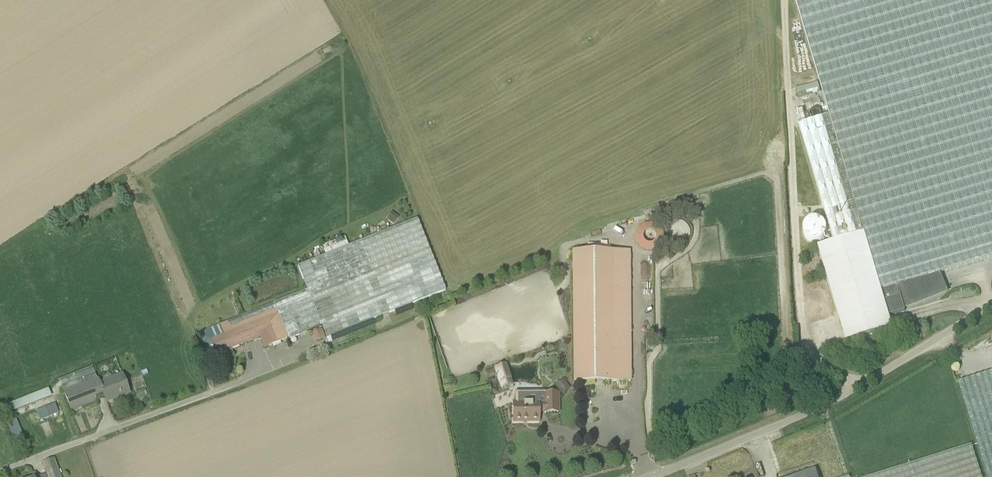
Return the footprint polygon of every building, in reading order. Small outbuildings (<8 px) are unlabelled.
[(903,304),(911,302),(905,283),(940,273),(991,257),(991,0),(795,0),(823,93),(798,101),(805,124),(799,125),(804,142),(833,242),(864,233),(884,301),(900,296),(903,304)] [(224,335),(211,340),(218,358),(232,353),(232,352),(231,353),(230,349),(260,337),(265,348),(287,339),(288,340),(310,331),(321,327),(326,338),(446,291),(417,219),(348,246),(345,238),(323,246),(326,255),(296,267),(306,293),(221,326),(224,335)] [(819,242),(820,221),(803,220),(802,241),(819,242)] [(640,247),(661,236),(658,230),(652,233),(647,223),(632,231),(640,247)] [(833,242),(818,247),(846,342),(892,328),(889,317),(905,312),(903,304),(900,296),(884,301),(864,233),(833,242)] [(630,381),(630,341),(629,251),(572,252),(574,342),(574,382),(630,381)] [(905,283),(911,302),(945,292),(940,273),(905,283)] [(506,365),(495,369),(495,370),(497,377),(499,384),(501,389),(512,385),(510,380),(506,365)] [(487,380),(497,377),(495,370),(485,373),(487,380)] [(961,392),(988,476),(991,476),(991,372),(958,383),(961,392)] [(97,380),(65,393),(73,412),(105,398),(107,403),(130,394),(122,375),(100,384),(98,379),(97,380)] [(555,386),(562,395),(570,389),(563,379),(555,386)] [(10,412),(51,396),(48,389),(7,405),(10,412)] [(539,403),(513,403),(513,422),(539,422),(539,412),(544,412),(544,413),(558,413),(558,393),(544,393),(544,404),(539,404),(539,403)] [(55,404),(36,411),(40,421),(58,413),(55,404)] [(15,419),(6,422),(18,450),(26,447),(15,419)] [(971,444),(867,476),(982,476),(971,444)] [(42,463),(46,474),(39,476),(61,476),(54,458),(42,463)]
